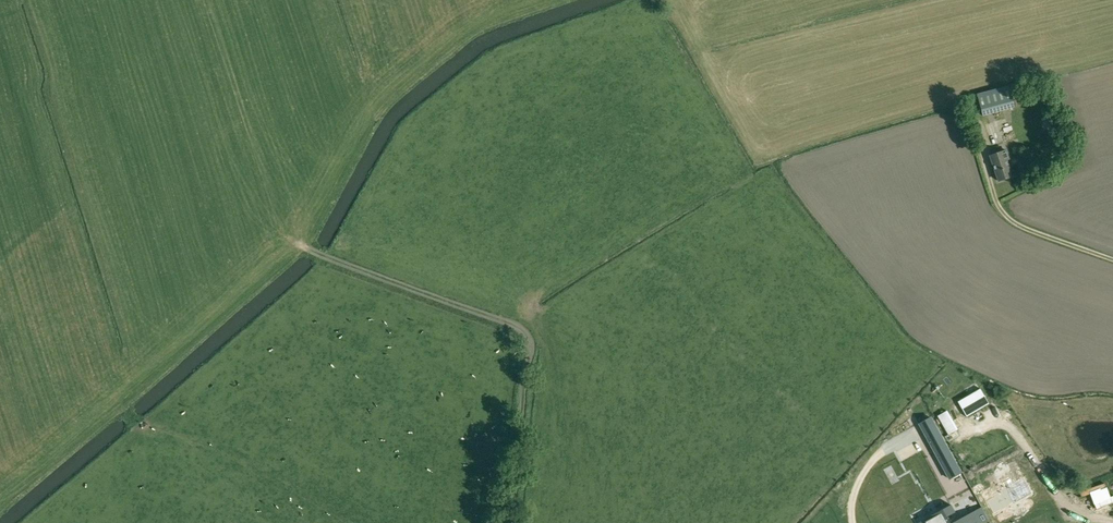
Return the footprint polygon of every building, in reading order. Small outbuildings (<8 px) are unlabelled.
[(1009,85),(977,93),(982,116),(1015,107),(1009,85)] [(1006,151),(990,157),(999,182),(1012,177),(1006,160),(1009,159),(1006,151)] [(980,388),(957,402),(966,417),(989,404),(980,388)] [(949,479),(961,473),(939,433),(928,440),(949,479)] [(947,517),(955,512),(951,505),(918,522),(950,522),(947,517)] [(985,520),(979,508),(953,522),(980,522),(985,520)]
